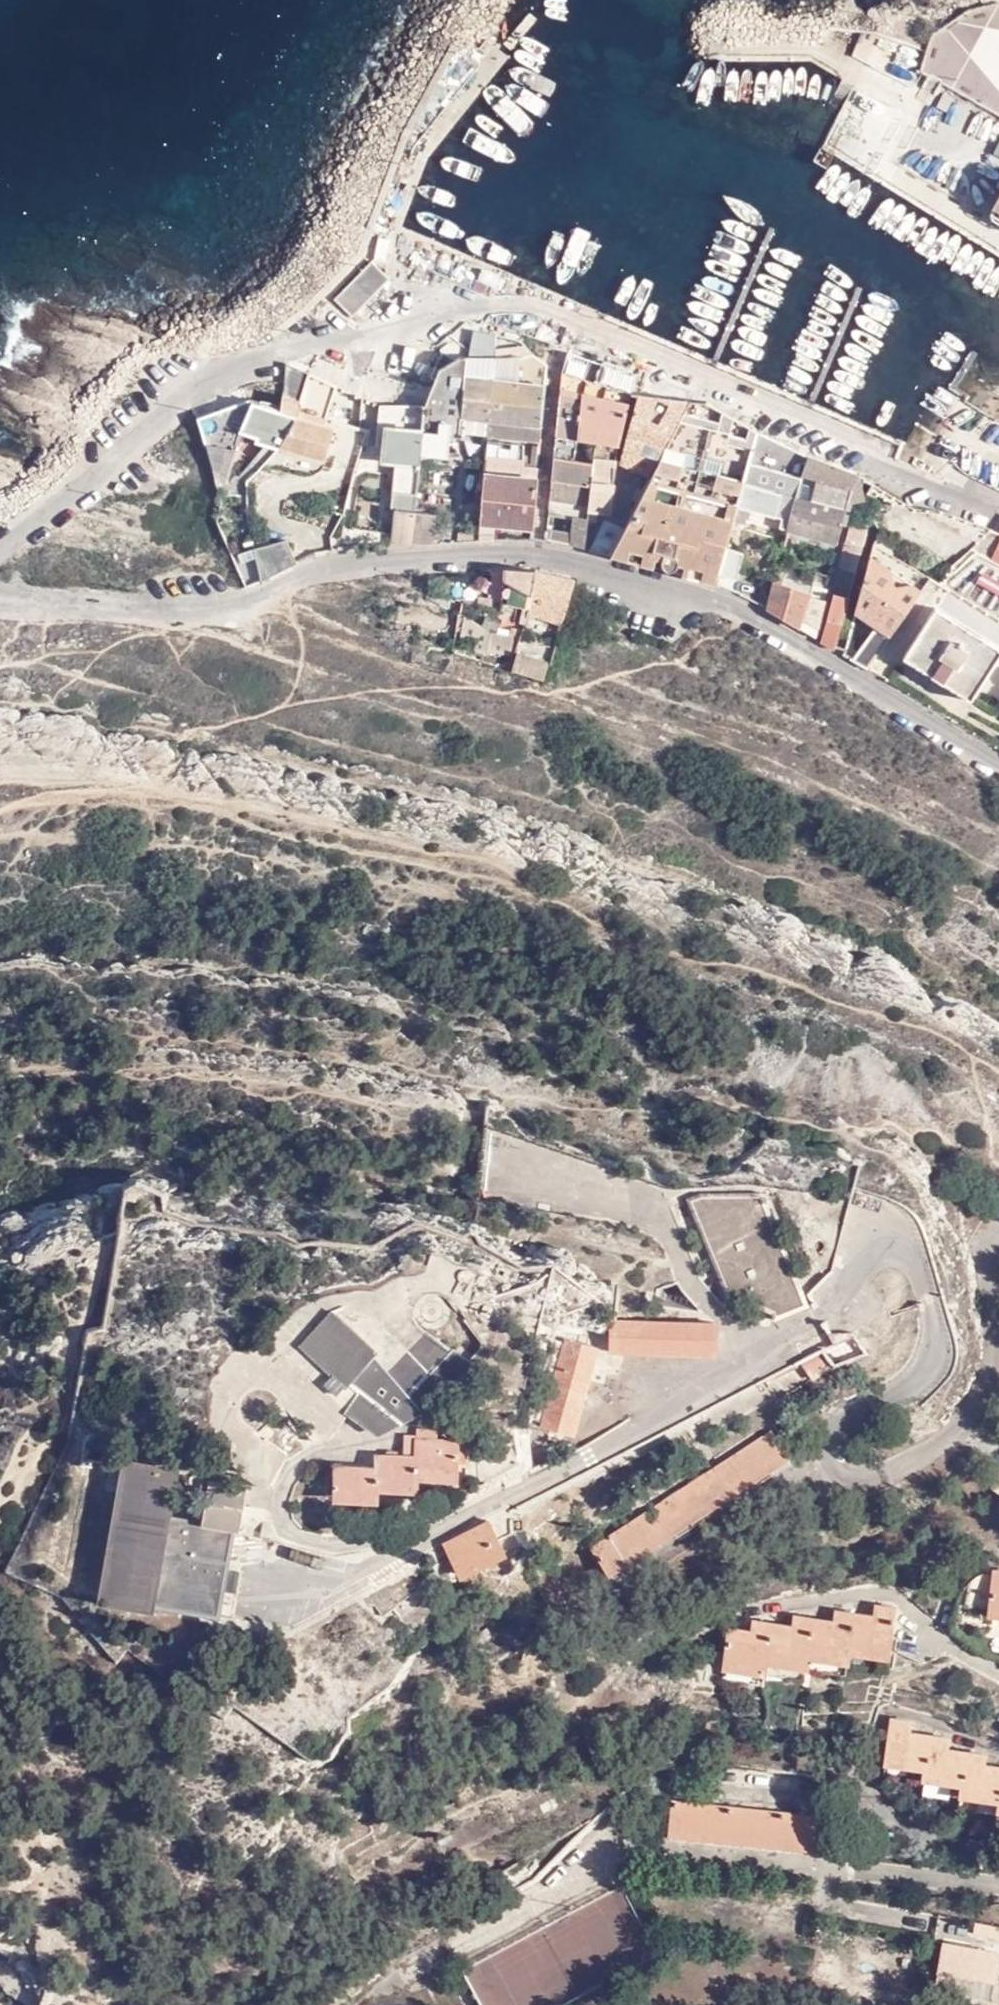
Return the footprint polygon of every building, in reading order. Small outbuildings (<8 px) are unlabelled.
[(993,206),(991,210),(991,212),(992,218),(997,223),(998,224),(998,209),(993,206)] [(390,279),(372,260),(333,299),(352,318),(390,279)] [(474,329),(469,358),(494,358),(495,358),(496,335),(474,329)] [(521,342),(496,335),(495,358),(533,354),(521,342)] [(561,373),(629,393),(636,371),(567,350),(561,373)] [(495,358),(494,358),(488,436),(540,441),(548,364),(533,354),(495,358)] [(440,371),(426,407),(425,420),(424,432),(421,455),(460,458),(463,433),(488,436),(494,358),(469,358),(460,357),(440,371)] [(627,402),(629,393),(561,373),(559,397),(555,437),(595,443),(596,439),(619,442),(621,433),(627,402)] [(297,418),(279,450),(324,461),(334,427),(326,425),(328,420),(326,420),(337,387),(309,374),(301,403),(297,418)] [(648,398),(636,396),(629,393),(627,402),(632,403),(625,434),(621,433),(619,442),(615,462),(623,464),(629,469),(639,477),(648,482),(656,465),(669,439),(672,432),(685,405),(687,401),(676,401),(665,400),(648,398)] [(283,399),(282,413),(297,418),(301,403),(283,399)] [(247,403),(198,420),(211,470),(229,476),(241,434),(242,432),(253,405),(247,403)] [(663,569),(668,572),(673,572),(677,568),(678,565),(677,561),(675,557),(677,549),(681,550),(687,560),(722,569),(727,548),(734,522),(738,507),(755,442),(760,433),(732,418),(729,416),(728,421),(721,419),(722,413),(704,404),(702,403),(698,411),(685,405),(672,432),(669,439),(656,465),(648,482),(624,529),(618,542),(657,552),(664,554),(661,563),(663,569)] [(282,413),(253,405),(242,432),(241,434),(258,439),(257,442),(279,450),(297,418),(282,413)] [(424,432),(425,420),(382,416),(381,427),(387,428),(424,432)] [(421,455),(424,432),(387,428),(383,463),(394,464),(391,494),(407,496),(416,497),(420,461),(421,455)] [(748,510),(781,519),(792,521),(802,482),(792,479),(793,474),(795,474),(800,452),(777,442),(760,433),(755,442),(738,507),(748,510)] [(593,459),(615,462),(619,442),(596,439),(595,443),(593,459)] [(540,446),(523,444),(523,451),(523,460),(523,467),(538,469),(540,446)] [(514,450),(513,459),(523,460),(523,451),(514,450)] [(554,453),(553,462),(575,464),(576,455),(554,453)] [(854,490),(860,476),(818,459),(810,456),(802,482),(792,521),(789,531),(796,533),(839,544),(851,489),(854,490)] [(513,459),(486,457),(486,463),(523,467),(523,460),(513,459)] [(553,462),(550,500),(589,505),(593,467),(575,464),(553,462)] [(523,467),(486,463),(480,525),(494,527),(532,531),(537,479),(538,469),(523,467)] [(589,505),(588,511),(604,513),(608,467),(593,464),(593,467),(589,505)] [(623,469),(608,467),(604,513),(616,514),(623,469)] [(862,486),(860,476),(854,490),(859,493),(865,497),(862,486)] [(872,485),(865,497),(876,502),(869,526),(877,530),(941,563),(950,571),(992,530),(941,513),(914,510),(872,485)] [(406,512),(414,513),(416,497),(407,496),(406,512)] [(574,517),(587,519),(588,511),(589,505),(550,500),(548,514),(574,517)] [(744,524),(748,510),(738,507),(734,522),(744,524)] [(389,548),(409,546),(412,533),(412,529),(414,513),(406,512),(393,511),(389,548)] [(409,546),(431,545),(435,515),(414,513),(412,529),(412,533),(409,546)] [(571,547),(584,550),(587,519),(574,517),(573,534),(571,547)] [(775,542),(785,545),(789,531),(792,521),(781,519),(775,542)] [(590,551),(611,557),(613,553),(618,542),(624,529),(605,520),(590,551)] [(494,527),(480,525),(480,532),(478,542),(493,542),(494,527)] [(849,598),(868,529),(852,525),(846,549),(843,563),(836,594),(828,621),(821,642),(835,651),(842,625),(849,598)] [(546,541),(571,547),(573,534),(547,528),(546,541)] [(789,531),(785,545),(792,547),(796,533),(789,531)] [(478,542),(480,532),(461,533),(461,543),(478,542)] [(995,549),(990,561),(998,564),(998,540),(995,549)] [(654,562),(657,552),(618,542),(613,553),(654,564),(654,562)] [(916,601),(931,577),(874,544),(868,567),(916,601)] [(256,550),(262,584),(279,575),(273,546),(256,550)] [(722,569),(721,574),(737,579),(745,554),(727,548),(722,569)] [(680,558),(687,560),(681,550),(677,549),(675,557),(677,561),(678,565),(680,558)] [(654,562),(661,563),(664,554),(657,552),(654,562)] [(677,568),(684,570),(687,560),(680,558),(678,565),(677,568)] [(684,571),(719,580),(721,574),(722,569),(687,560),(684,570),(684,571)] [(858,602),(896,629),(916,601),(868,567),(858,602)] [(536,573),(505,572),(503,584),(529,595),(536,573)] [(577,582),(536,573),(529,595),(529,599),(566,617),(577,582)] [(775,582),(782,584),(784,576),(777,575),(775,582)] [(800,629),(817,640),(820,628),(826,600),(811,595),(811,593),(782,584),(775,582),(767,610),(800,629)] [(529,595),(503,584),(503,604),(514,607),(527,610),(529,599),(529,595)] [(566,617),(529,599),(527,610),(526,615),(540,620),(543,615),(564,626),(566,617)] [(853,661),(869,670),(896,629),(858,602),(856,613),(876,627),(853,661)] [(514,607),(503,604),(501,611),(512,614),(514,607)] [(998,658),(998,647),(936,607),(904,659),(972,702),(998,658)] [(515,642),(518,645),(520,635),(513,633),(510,643),(515,642)] [(515,642),(510,643),(493,637),(488,653),(511,658),(515,642)] [(549,679),(556,661),(525,651),(519,670),(549,679)] [(703,1192),(687,1200),(731,1307),(742,1303),(773,1314),(776,1321),(808,1307),(758,1191),(703,1192)] [(334,1311),(300,1346),(333,1375),(326,1383),(339,1395),(350,1382),(363,1394),(350,1412),(377,1433),(422,1413),(471,1362),(452,1349),(408,1396),(372,1357),(378,1353),(334,1311)] [(611,1353),(668,1353),(668,1321),(610,1321),(611,1353)] [(668,1321),(668,1353),(712,1355),(713,1324),(668,1321)] [(866,1352),(854,1334),(844,1335),(821,1347),(822,1350),(832,1365),(866,1352)] [(531,1422),(542,1424),(564,1340),(556,1338),(531,1422)] [(564,1340),(542,1424),(541,1425),(574,1434),(597,1350),(564,1340)] [(805,1382),(832,1365),(822,1350),(795,1365),(805,1382)] [(417,1430),(417,1438),(435,1440),(437,1431),(417,1430)] [(591,1553),(610,1577),(786,1457),(768,1433),(591,1553)] [(435,1440),(417,1438),(415,1455),(418,1455),(418,1475),(457,1476),(457,1439),(435,1440)] [(418,1455),(415,1455),(377,1455),(377,1468),(376,1488),(418,1489),(418,1475),(418,1455)] [(376,1488),(377,1468),(336,1467),(336,1499),(375,1501),(376,1488)] [(107,1594),(150,1602),(160,1550),(225,1562),(232,1530),(200,1525),(161,1517),(168,1476),(128,1468),(107,1594)] [(209,1481),(200,1525),(232,1530),(237,1531),(245,1487),(209,1481)] [(458,1574),(460,1576),(502,1554),(497,1542),(486,1521),(443,1543),(458,1574)] [(160,1550),(150,1602),(216,1613),(225,1562),(160,1550)] [(998,1609),(998,1567),(996,1567),(990,1607),(998,1609)] [(385,1591),(374,1598),(385,1613),(395,1606),(385,1591)] [(872,1620),(852,1617),(847,1650),(885,1657),(891,1613),(873,1610),(872,1620)] [(832,1625),(811,1622),(806,1655),(845,1661),(847,1650),(852,1617),(834,1615),(832,1625)] [(793,1630),(770,1626),(766,1661),(804,1666),(806,1655),(811,1622),(794,1620),(793,1630)] [(766,1661),(770,1626),(752,1624),(750,1634),(729,1631),(723,1666),(763,1672),(766,1661)] [(887,1760),(927,1766),(931,1735),(911,1732),(912,1722),(893,1719),(887,1760)] [(931,1735),(927,1766),(926,1777),(965,1782),(969,1752),(948,1748),(949,1738),(931,1735)] [(965,1782),(964,1793),(998,1797),(998,1766),(985,1765),(986,1755),(969,1752),(965,1782)] [(672,1804),(669,1837),(833,1851),(836,1818),(672,1804)] [(938,1972),(975,1980),(981,1952),(943,1944),(938,1972)] [(975,1980),(994,1984),(998,1961),(998,1956),(995,1955),(995,1951),(987,1949),(986,1953),(981,1952),(975,1980)] [(935,1995),(918,1990),(916,2000),(932,2004),(935,1995)]
